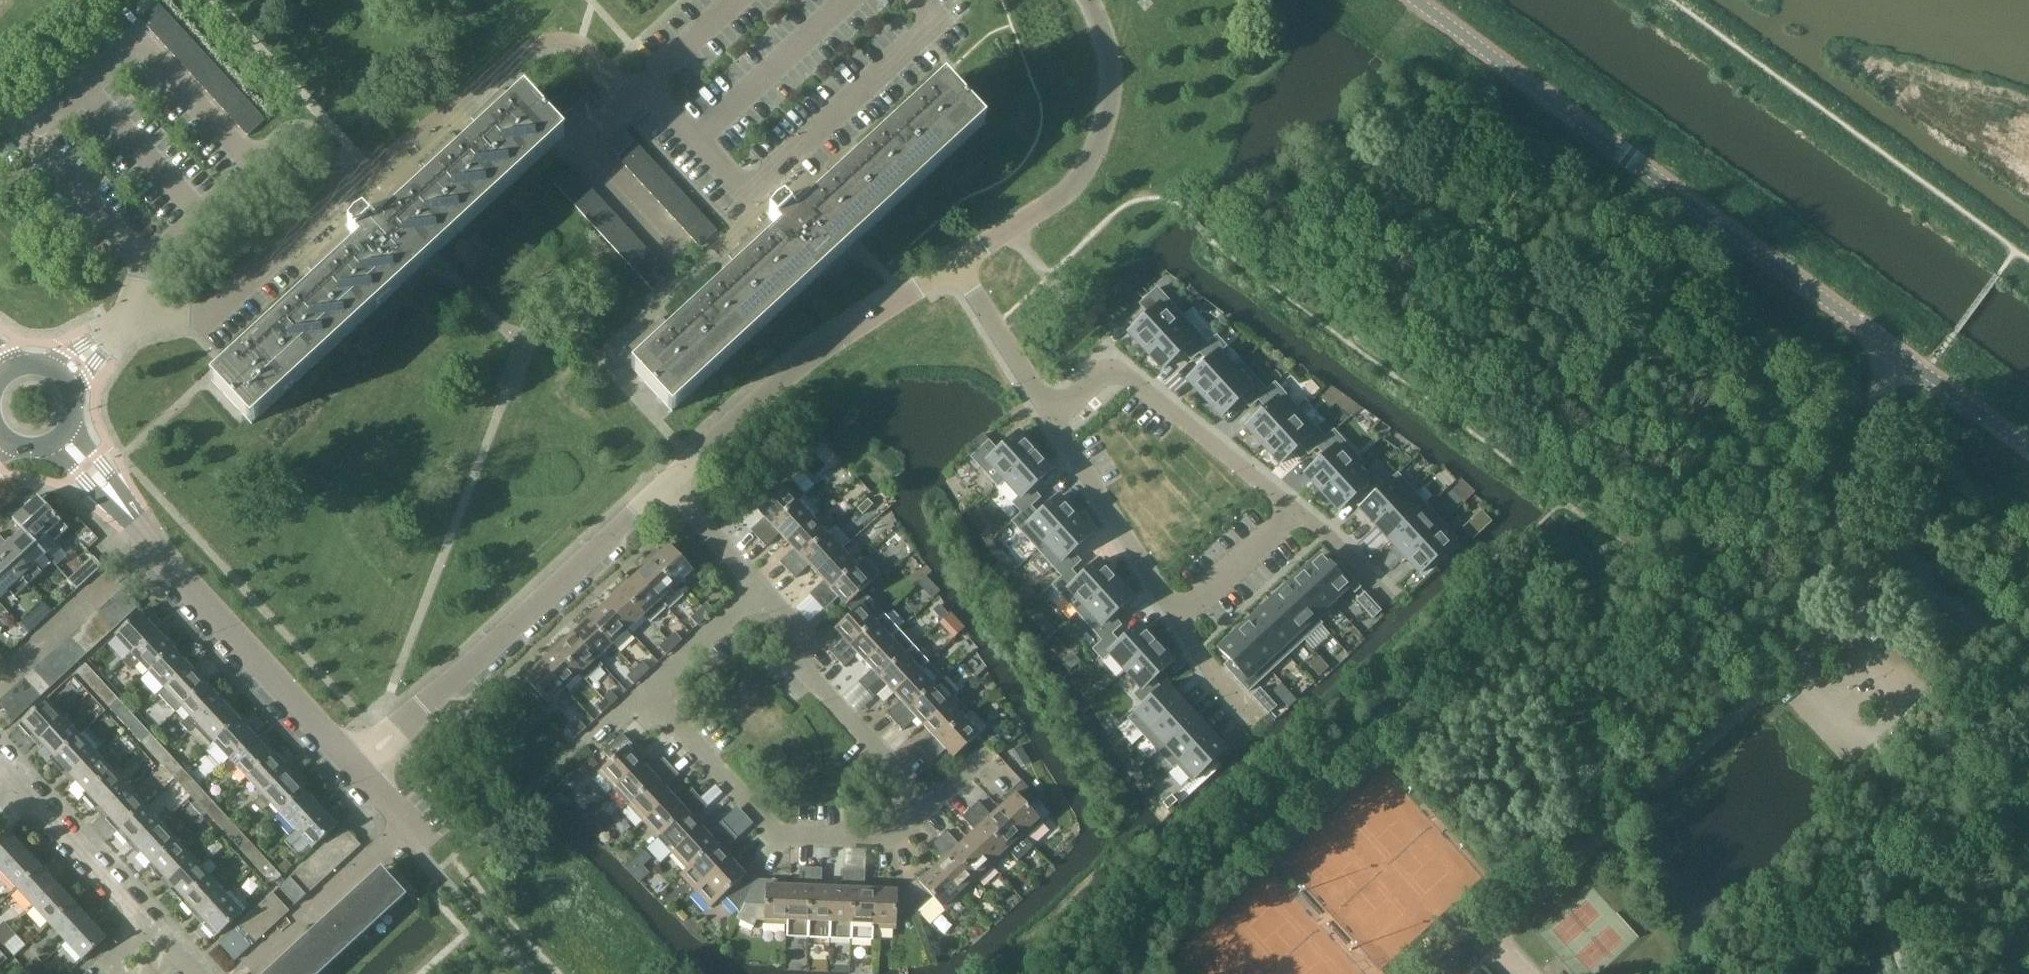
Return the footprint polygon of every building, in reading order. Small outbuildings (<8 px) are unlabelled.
[(151,29),(168,14),(160,5),(143,21),(151,29)] [(159,38),(176,22),(168,14),(151,29),(159,38)] [(167,47),(184,31),(176,22),(159,38),(167,47)] [(175,56),(193,40),(184,31),(167,47),(175,56)] [(183,65),(201,49),(193,40),(175,56),(183,65)] [(191,74),(209,58),(201,49),(183,65),(191,74)] [(199,83),(217,67),(209,58),(191,74),(199,83)] [(207,92),(225,76),(217,67),(199,83),(207,92)] [(215,101),(233,85),(225,76),(207,92),(215,101)] [(580,101),(589,93),(574,76),(565,84),(580,101)] [(662,317),(630,347),(641,359),(632,368),(645,382),(671,411),(822,273),(818,269),(831,258),(835,262),(841,256),(845,252),(859,239),(860,238),(985,124),(958,94),(945,81),(820,195),(819,196),(805,209),(800,204),(793,197),(789,192),(784,197),(765,214),(768,218),(769,218),(728,255),(740,268),(673,330),(662,317)] [(572,109),(580,101),(565,84),(556,92),(572,109)] [(223,110),(241,94),(233,85),(215,101),(223,110)] [(429,260),(552,147),(564,136),(554,125),(538,108),(524,93),(515,102),(503,89),(471,119),(483,132),(465,148),(454,135),(422,165),(433,177),(389,217),(385,222),(369,205),(346,227),(349,231),(308,268),(320,281),(212,381),(251,424),(401,286),(398,282),(410,270),(414,274),(429,260)] [(554,125),(572,109),(556,92),(538,108),(554,125)] [(231,119),(249,103),(241,94),(223,110),(231,119)] [(240,128),(257,112),(249,103),(231,119),(240,128)] [(265,121),(257,112),(240,128),(248,136),(265,121)] [(625,130),(609,146),(618,156),(635,141),(627,132),(625,130)] [(626,166),(643,150),(635,141),(618,156),(618,157),(626,166)] [(634,175),(652,159),(643,150),(626,166),(634,175)] [(642,184),(660,168),(652,159),(634,175),(642,184)] [(562,192),(580,176),(572,167),(554,183),(562,192)] [(651,193),(668,177),(660,168),(642,184),(651,193)] [(588,185),(580,176),(562,192),(571,201),(588,185)] [(659,202),(676,186),(668,177),(651,193),(659,202)] [(579,210),(596,194),(588,185),(571,201),(579,210)] [(667,211),(684,195),(676,186),(659,202),(667,211)] [(587,219),(605,203),(596,194),(579,210),(587,219)] [(675,220),(692,204),(684,195),(667,211),(675,220)] [(595,228),(613,212),(605,203),(587,219),(595,228)] [(683,229),(700,213),(692,204),(675,220),(683,229)] [(603,237),(621,220),(613,212),(595,228),(603,237)] [(703,227),(709,222),(700,213),(683,229),(691,238),(697,232),(703,227)] [(611,245),(629,229),(621,220),(603,237),(611,245)] [(717,231),(709,222),(703,227),(711,236),(717,231)] [(711,236),(703,227),(697,232),(705,241),(711,236)] [(637,238),(629,229),(611,245),(619,254),(637,238)] [(705,241),(697,232),(691,238),(699,246),(705,241)] [(645,247),(637,238),(619,254),(627,263),(645,247)] [(653,256),(645,247),(627,263),(636,272),(653,256)] [(661,265),(653,256),(636,272),(644,281),(650,276),(656,271),(661,265)] [(664,279),(670,274),(661,265),(656,271),(664,279)] [(664,279),(656,271),(650,276),(658,285),(664,279)] [(658,285),(650,276),(644,281),(651,290),(652,290),(658,285)] [(1148,314),(1128,332),(1145,351),(1183,316),(1157,288),(1140,304),(1148,314)] [(1183,316),(1145,351),(1162,369),(1182,351),(1191,360),(1199,352),(1208,344),(1183,316)] [(1207,361),(1187,379),(1204,398),(1234,370),(1234,369),(1218,353),(1225,346),(1216,336),(1208,344),(1199,352),(1207,361)] [(1234,370),(1204,398),(1221,416),(1241,398),(1250,407),(1258,399),(1267,391),(1266,391),(1241,363),(1234,369),(1234,370)] [(1266,408),(1246,427),(1263,445),(1300,411),(1275,383),(1266,391),(1267,391),(1258,399),(1266,408)] [(1300,411),(1263,445),(1280,463),(1300,445),(1308,454),(1316,447),(1325,438),(1300,411)] [(1324,455),(1304,474),(1322,492),(1352,465),(1360,459),(1333,430),(1325,438),(1316,447),(1324,455)] [(979,450),(971,457),(997,486),(1004,480),(1004,479),(1034,452),(1017,433),(997,451),(988,442),(979,450)] [(982,435),(973,444),(979,450),(988,442),(982,435)] [(834,451),(826,459),(833,467),(841,459),(834,451)] [(1034,452),(1004,479),(1004,480),(1020,496),(1012,503),(1022,513),(1029,506),(1039,498),(1031,488),(1051,470),(1034,452)] [(1352,465),(1322,492),(1339,511),(1358,492),(1367,501),(1384,486),(1374,475),(1367,482),(1352,465)] [(1367,501),(1360,508),(1375,524),(1412,490),(1397,474),(1384,486),(1367,501)] [(764,517),(750,530),(758,538),(797,502),(805,495),(789,479),(756,509),(764,517)] [(1412,490),(1375,524),(1390,540),(1427,506),(1412,490)] [(1432,495),(1427,500),(1430,503),(1435,498),(1432,495)] [(868,497),(857,507),(861,511),(872,502),(868,497)] [(1022,513),(1012,521),(1037,549),(1074,515),(1057,497),(1038,515),(1029,506),(1022,513)] [(69,529),(43,501),(34,509),(30,503),(12,519),(22,530),(22,529),(37,546),(37,545),(47,555),(47,556),(59,546),(55,542),(69,529)] [(797,502),(758,538),(765,547),(779,534),(786,541),(812,518),(797,502)] [(1427,506),(1390,540),(1405,556),(1442,522),(1427,506)] [(1074,515),(1037,549),(1062,577),(1070,570),(1080,561),(1071,552),(1091,534),(1074,515)] [(793,549),(779,562),(787,570),(827,534),(812,518),(786,541),(793,549)] [(1472,519),(1463,528),(1469,534),(1478,525),(1472,519)] [(1442,522),(1405,556),(1420,573),(1457,539),(1442,522)] [(22,530),(6,544),(0,537),(0,555),(28,585),(42,573),(35,566),(47,555),(37,545),(37,546),(22,529),(22,530)] [(827,534),(787,570),(795,579),(809,566),(816,573),(841,550),(827,534)] [(992,541),(985,547),(1006,577),(1016,568),(992,541)] [(657,549),(648,556),(676,586),(692,571),(669,545),(661,553),(657,549)] [(823,581),(809,594),(816,602),(856,566),(841,550),(816,573),(823,581)] [(0,555),(0,598),(8,591),(14,598),(28,585),(0,555)] [(77,590),(103,567),(93,556),(68,579),(77,590)] [(676,586),(648,556),(640,564),(644,568),(636,575),(666,607),(674,600),(676,602),(684,595),(676,586)] [(1321,556),(1303,572),(1331,602),(1347,587),(1348,586),(1347,584),(1339,576),(1331,567),(1321,556)] [(856,566),(816,602),(824,610),(838,597),(846,606),(880,574),(865,557),(856,566)] [(1062,577),(1053,585),(1078,613),(1115,579),(1098,561),(1078,579),(1070,570),(1062,577)] [(1336,562),(1331,567),(1339,576),(1344,571),(1336,562)] [(1344,571),(1339,576),(1347,584),(1352,579),(1344,571)] [(1303,572),(1286,587),(1317,621),(1318,620),(1334,605),(1331,602),(1303,572)] [(666,607),(636,575),(629,582),(625,578),(617,586),(644,615),(650,622),(666,607)] [(1115,579),(1078,613),(1103,641),(1110,634),(1120,625),(1112,616),(1132,598),(1115,579)] [(1352,579),(1347,584),(1348,586),(1347,587),(1354,594),(1360,588),(1352,579)] [(644,615),(617,586),(609,593),(612,597),(604,604),(628,630),(644,615)] [(1286,587),(1270,603),(1304,640),(1321,624),(1318,620),(1317,621),(1286,587)] [(139,606),(123,589),(114,597),(130,614),(139,606)] [(1364,592),(1356,600),(1361,606),(1370,599),(1364,592)] [(130,614),(114,597),(105,605),(121,623),(130,614)] [(836,659),(884,614),(869,598),(835,629),(842,638),(828,651),(836,659)] [(1370,599),(1361,606),(1367,612),(1375,605),(1370,599)] [(705,618),(713,611),(706,603),(698,610),(705,618)] [(1270,603),(1253,618),(1287,655),(1304,640),(1270,603)] [(628,630),(604,604),(597,612),(593,608),(585,615),(612,644),(628,630)] [(121,623),(105,605),(96,613),(112,631),(121,623)] [(939,605),(932,611),(941,620),(948,614),(939,605)] [(1375,605),(1367,612),(1372,618),(1381,611),(1375,605)] [(697,626),(705,618),(698,610),(690,618),(697,626)] [(143,611),(116,636),(133,654),(157,631),(152,625),(154,623),(143,611)] [(112,631),(96,613),(87,622),(103,639),(112,631)] [(950,613),(939,624),(954,639),(965,628),(950,613)] [(865,662),(899,630),(884,614),(836,659),(843,667),(858,654),(865,662)] [(612,644),(585,615),(576,623),(580,627),(573,634),(596,659),(597,659),(612,644)] [(1253,618),(1236,633),(1270,670),(1287,655),(1253,618)] [(103,639),(87,622),(78,630),(94,647),(103,639)] [(1103,641),(1093,649),(1102,660),(1110,653),(1125,671),(1155,643),(1138,625),(1119,643),(1110,634),(1103,641)] [(94,647),(78,630),(70,638),(86,655),(94,647)] [(865,691),(914,646),(899,630),(865,662),(872,670),(858,682),(865,691)] [(133,654),(124,662),(131,670),(140,662),(149,672),(176,646),(166,635),(163,637),(157,631),(133,654)] [(674,648),(682,640),(674,632),(666,640),(674,648)] [(1236,633),(1218,649),(1229,660),(1237,669),(1244,678),(1252,686),(1270,670),(1236,633)] [(596,659),(573,634),(565,641),(561,637),(553,644),(580,674),(586,681),(603,665),(597,659),(596,659)] [(86,655),(70,638),(61,646),(77,663),(86,655)] [(666,655),(674,648),(666,640),(658,647),(666,655)] [(1155,643),(1125,671),(1141,688),(1134,694),(1143,705),(1161,689),(1152,680),(1172,662),(1155,643)] [(580,674),(553,644),(545,652),(548,656),(541,663),(564,688),(580,674)] [(77,663),(61,646),(52,654),(68,672),(77,663)] [(176,646),(149,672),(165,689),(190,666),(184,660),(187,658),(176,646)] [(894,694),(928,662),(914,646),(865,691),(873,699),(887,686),(894,694)] [(68,672),(52,654),(43,662),(59,680),(68,672)] [(1317,656),(1308,664),(1319,675),(1328,667),(1317,656)] [(1229,660),(1223,665),(1231,674),(1237,669),(1229,660)] [(59,680),(43,662),(34,671),(50,688),(59,680)] [(642,662),(634,669),(642,677),(650,670),(642,662)] [(894,723),(943,678),(928,662),(894,694),(901,701),(887,714),(894,723)] [(564,688),(541,663),(533,670),(529,666),(520,674),(548,704),(564,688)] [(85,681),(94,673),(86,664),(76,672),(85,681)] [(165,689),(159,694),(175,712),(181,707),(209,682),(198,670),(195,672),(190,666),(165,689)] [(634,684),(642,677),(634,669),(626,676),(634,684)] [(1237,669),(1231,674),(1239,683),(1244,678),(1237,669)] [(50,688),(34,671),(25,679),(41,696),(50,688)] [(93,690),(102,682),(94,673),(85,681),(93,690)] [(923,726),(954,697),(957,694),(943,678),(894,723),(902,731),(916,718),(923,726)] [(1244,678),(1239,683),(1247,691),(1252,686),(1244,678)] [(41,696),(25,679),(16,687),(32,704),(41,696)] [(101,699),(110,690),(102,682),(93,690),(101,699)] [(189,716),(181,724),(189,733),(198,725),(222,702),(217,696),(220,694),(209,682),(181,707),(189,716)] [(1143,705),(1128,718),(1143,735),(1181,701),(1165,685),(1161,689),(1143,705)] [(32,704),(16,687),(7,695),(23,713),(32,704)] [(1260,688),(1251,695),(1257,702),(1265,694),(1260,688)] [(109,708),(118,699),(110,690),(101,699),(109,708)] [(611,691),(603,698),(610,706),(618,699),(611,691)] [(1265,694),(1257,702),(1262,708),(1271,700),(1265,694)] [(7,695),(0,702),(0,705),(14,721),(23,713),(7,695)] [(924,754),(963,718),(969,712),(954,697),(923,726),(930,733),(916,746),(924,754)] [(602,713),(610,706),(603,698),(595,705),(602,713)] [(126,708),(118,699),(109,708),(117,716),(126,708)] [(38,740),(62,718),(46,700),(19,725),(30,737),(33,734),(38,740)] [(1271,700),(1262,708),(1268,714),(1276,706),(1271,700)] [(1181,701),(1143,735),(1158,751),(1195,717),(1181,701)] [(198,725),(189,733),(205,750),(214,742),(241,717),(230,705),(227,708),(222,702),(198,725)] [(125,725),(134,717),(126,708),(117,716),(125,725)] [(133,734),(142,726),(134,717),(125,725),(133,734)] [(205,750),(220,767),(229,759),(230,760),(254,737),(249,731),(252,729),(241,717),(214,742),(205,750)] [(1195,717),(1158,751),(1173,768),(1176,765),(1176,764),(1209,733),(1195,717)] [(51,761),(79,736),(62,718),(38,740),(44,746),(41,749),(51,761)] [(978,734),(963,718),(924,754),(931,763),(945,750),(953,758),(978,734)] [(578,735),(586,728),(579,720),(571,727),(578,735)] [(141,743),(151,735),(142,726),(133,734),(141,743)] [(1209,733),(1176,764),(1176,765),(1191,781),(1225,750),(1209,733)] [(598,773),(614,790),(642,764),(635,756),(639,752),(622,734),(602,751),(611,761),(598,773)] [(150,752),(159,743),(151,735),(141,743),(150,752)] [(71,776),(95,753),(79,736),(51,761),(62,772),(65,770),(71,776)] [(254,737),(230,760),(246,778),(273,752),(263,741),(260,743),(254,737)] [(158,761),(167,752),(159,743),(150,752),(158,761)] [(84,796),(111,771),(120,763),(104,745),(95,753),(71,776),(76,782),(73,785),(84,796)] [(1020,746),(1011,752),(1021,768),(1030,762),(1020,746)] [(166,770),(175,761),(167,752),(158,761),(166,770)] [(273,752),(246,778),(262,795),(287,773),(282,767),(284,764),(273,752)] [(590,757),(582,766),(587,772),(596,763),(590,757)] [(628,806),(671,767),(663,758),(649,771),(642,764),(614,790),(628,806)] [(183,770),(175,761),(166,770),(174,778),(183,770)] [(678,775),(671,767),(628,806),(643,821),(671,795),(664,788),(678,775)] [(182,787),(191,779),(183,770),(174,778),(182,787)] [(103,811),(128,789),(111,771),(84,796),(95,808),(98,805),(103,811)] [(262,795),(253,803),(261,812),(270,804),(279,813),(306,788),(296,776),(293,779),(287,773),(262,795)] [(190,796),(199,788),(191,779),(182,787),(190,796)] [(1051,813),(1039,800),(1021,781),(1003,798),(1006,802),(998,809),(1024,838),(1051,813)] [(198,805),(207,796),(199,788),(190,796),(198,805)] [(306,788),(279,813),(295,831),(319,808),(314,802),(317,799),(306,788)] [(116,832),(144,806),(128,789),(103,811),(109,817),(106,820),(116,832)] [(658,837),(700,798),(692,790),(678,803),(671,795),(643,821),(658,837)] [(1172,794),(1163,803),(1168,808),(1177,800),(1172,794)] [(206,814),(216,805),(207,796),(198,805),(206,814)] [(707,807),(700,798),(658,837),(672,853),(701,827),(693,819),(707,807)] [(978,802),(970,810),(1009,852),(1016,861),(1032,846),(1024,838),(998,809),(991,816),(978,802)] [(737,837),(755,820),(739,803),(721,819),(737,837)] [(224,814),(216,805),(206,814),(215,823),(224,814)] [(136,846),(160,824),(144,806),(116,832),(127,843),(130,841),(136,846)] [(319,808),(295,831),(311,849),(339,823),(328,811),(325,814),(319,808)] [(1009,852),(970,810),(961,817),(974,831),(967,838),(993,867),(1009,852)] [(223,831),(232,823),(224,814),(215,823),(223,831)] [(608,816),(595,828),(599,833),(612,822),(608,816)] [(687,869),(729,830),(721,822),(707,835),(701,827),(672,853),(687,869)] [(240,832),(232,823),(223,831),(231,840),(240,832)] [(149,867),(177,841),(160,824),(136,846),(141,852),(138,855),(149,867)] [(359,846),(344,829),(335,837),(351,854),(359,846)] [(737,838),(729,830),(687,869),(680,875),(695,891),(730,859),(723,851),(737,838)] [(993,867),(967,838),(959,845),(946,831),(938,839),(977,881),(993,867)] [(7,832),(0,839),(0,871),(23,849),(7,832)] [(239,849),(248,841),(240,832),(231,840),(239,849)] [(351,854),(335,837),(326,845),(342,862),(351,854)] [(977,881),(938,839),(930,846),(943,860),(935,868),(961,896),(977,881)] [(168,882),(193,859),(177,841),(149,867),(160,878),(163,876),(168,882)] [(247,858),(256,850),(248,841),(239,849),(247,858)] [(342,862),(326,845),(317,853),(333,871),(342,862)] [(23,849),(0,871),(16,889),(40,867),(23,849)] [(264,858),(256,850),(247,858),(255,867),(264,858)] [(644,850),(625,868),(633,876),(651,858),(644,850)] [(182,902),(209,876),(201,868),(210,860),(202,851),(193,859),(168,882),(174,888),(171,890),(182,902)] [(333,871),(317,853),(308,862),(324,879),(333,871)] [(280,854),(274,860),(286,872),(292,866),(280,854)] [(273,867),(264,858),(255,867),(263,876),(273,867)] [(737,867),(730,859),(695,891),(710,907),(724,895),(740,913),(756,879),(741,863),(737,867)] [(324,879),(308,862),(299,870),(315,887),(324,879)] [(56,885),(40,867),(16,889),(33,907),(56,885)] [(281,876),(273,867),(263,876),(271,884),(281,876)] [(808,937),(810,868),(799,867),(798,886),(788,886),(786,925),(786,937),(808,937)] [(324,971),(406,895),(381,868),(265,973),(320,973),(324,971)] [(829,938),(831,888),(821,887),(822,868),(810,868),(808,937),(829,938)] [(961,896),(935,868),(927,874),(924,870),(907,886),(917,912),(932,898),(945,911),(961,896)] [(851,939),(854,870),(842,869),(842,888),(831,888),(829,938),(851,939)] [(315,887),(299,870),(291,878),(307,895),(315,887)] [(872,940),(873,928),(874,890),(864,889),(865,870),(854,870),(851,939),(872,940)] [(200,916),(225,894),(209,876),(182,902),(192,913),(195,911),(200,916)] [(306,896),(290,879),(279,889),(295,906),(306,896)] [(786,925),(788,886),(777,885),(778,880),(756,879),(740,913),(737,920),(753,927),(756,921),(756,920),(764,921),(764,924),(786,925)] [(73,903),(56,885),(33,907),(49,925),(73,903)] [(917,912),(907,886),(885,885),(885,890),(874,890),(873,928),(895,929),(896,911),(917,912)] [(229,890),(225,894),(200,916),(206,922),(203,925),(214,937),(246,908),(229,890)] [(289,912),(273,894),(264,902),(280,920),(289,912)] [(280,920),(264,902),(255,911),(271,928),(280,920)] [(89,921),(73,903),(49,925),(66,942),(89,921)] [(271,928),(255,911),(246,919),(262,936),(271,928)] [(262,936),(246,919),(237,927),(253,944),(262,936)] [(106,938),(89,921),(66,942),(82,960),(106,938)] [(10,928),(4,922),(0,926),(0,937),(10,928)] [(253,944),(237,927),(228,935),(244,953),(253,944)] [(10,928),(0,937),(0,943),(3,946),(16,935),(10,928)] [(244,953),(228,935),(218,943),(234,961),(235,960),(244,953)] [(42,964),(36,958),(24,969),(29,973),(31,973),(42,964)] [(42,964),(31,973),(44,973),(48,971),(42,964)]
